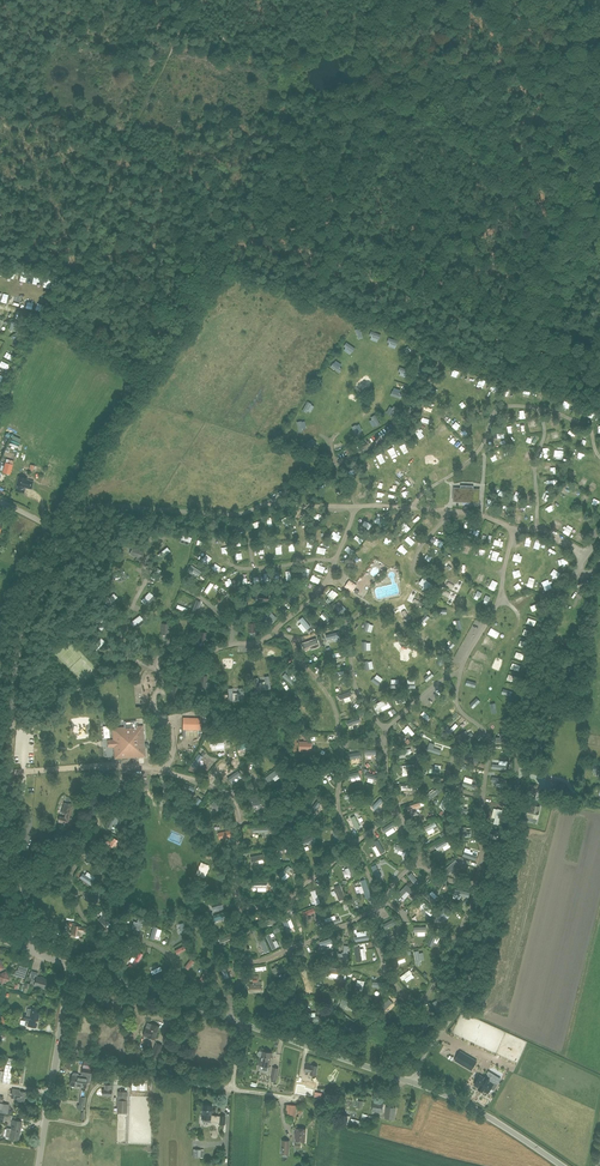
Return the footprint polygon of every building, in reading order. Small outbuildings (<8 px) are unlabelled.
[(387,342),(397,346),(398,341),(388,338),(387,342)] [(352,352),(355,348),(346,342),(344,346),(352,352)] [(401,350),(404,355),(411,351),(408,346),(401,350)] [(342,369),(333,363),(330,367),(339,373),(342,369)] [(302,411),(306,413),(311,404),(307,401),(302,411)] [(393,417),(398,408),(394,406),(389,415),(393,417)] [(460,414),(455,421),(459,424),(464,417),(460,414)] [(376,426),(380,424),(375,415),(371,417),(376,426)] [(468,434),(474,427),(470,424),(464,430),(468,434)] [(514,433),(520,430),(518,424),(512,426),(514,433)] [(356,436),(360,434),(356,425),(352,427),(356,436)] [(12,444),(22,448),(25,441),(15,437),(12,444)] [(314,451),(317,447),(309,440),(306,444),(314,451)] [(10,475),(13,465),(5,462),(2,473),(10,475)] [(18,477),(15,490),(24,493),(25,488),(32,489),(34,481),(27,480),(27,479),(18,477)] [(469,504),(470,501),(479,502),(480,490),(473,490),(473,486),(460,485),(460,489),(454,489),(453,501),(462,501),(462,504),(469,504)] [(404,532),(407,534),(414,527),(411,524),(404,532)] [(179,538),(190,542),(192,537),(180,533),(179,538)] [(539,540),(537,547),(543,549),(546,542),(539,540)] [(167,547),(158,555),(161,559),(171,551),(167,547)] [(141,558),(144,552),(134,549),(132,555),(141,558)] [(554,566),(553,573),(562,575),(563,569),(554,566)] [(156,567),(150,578),(154,581),(161,570),(156,567)] [(126,576),(124,571),(113,575),(115,580),(126,576)] [(345,587),(352,592),(357,585),(355,583),(349,580),(345,587)] [(149,592),(141,601),(145,604),(153,596),(149,592)] [(113,593),(105,602),(109,606),(117,597),(113,593)] [(259,601),(269,602),(269,594),(260,593),(259,601)] [(416,607),(422,602),(417,597),(412,602),(416,607)] [(441,603),(451,610),(453,607),(443,600),(441,603)] [(541,615),(544,606),(539,604),(535,613),(541,615)] [(140,615),(130,623),(133,627),(143,619),(140,615)] [(102,617),(97,628),(103,630),(108,619),(102,617)] [(497,625),(505,629),(508,624),(499,620),(497,625)] [(248,623),(248,633),(256,632),(256,623),(248,623)] [(161,625),(160,634),(168,635),(169,625),(161,625)] [(205,642),(207,633),(199,631),(198,641),(205,642)] [(138,637),(129,646),(133,650),(142,641),(138,637)] [(102,638),(94,647),(98,651),(106,642),(102,638)] [(489,638),(486,643),(494,648),(496,644),(489,638)] [(483,657),(487,650),(480,647),(477,654),(483,657)] [(475,673),(475,671),(472,670),(470,675),(478,678),(479,675),(475,673)] [(199,675),(198,686),(206,687),(207,676),(199,675)] [(253,679),(255,691),(271,689),(269,676),(253,679)] [(172,686),(170,696),(177,698),(179,687),(172,686)] [(227,689),(227,701),(243,701),(243,688),(227,689)] [(343,693),(345,701),(357,698),(354,690),(343,693)] [(380,709),(390,703),(388,700),(378,706),(380,709)] [(355,725),(365,721),(363,714),(353,718),(355,725)] [(182,730),(201,730),(201,718),(182,718),(182,730)] [(142,726),(136,727),(136,721),(124,722),(124,728),(112,729),(113,740),(109,741),(110,747),(114,747),(115,758),(145,756),(144,743),(147,743),(147,740),(143,740),(142,726)] [(457,731),(463,723),(460,721),(454,728),(457,731)] [(413,723),(407,727),(411,733),(417,729),(413,723)] [(300,741),(299,751),(312,751),(312,743),(307,743),(307,741),(300,741)] [(354,753),(357,762),(363,760),(362,757),(366,756),(365,750),(354,753)] [(353,773),(355,778),(365,774),(363,769),(353,773)] [(332,778),(334,777),(331,770),(323,773),(325,778),(330,775),(332,778)] [(555,794),(562,796),(566,783),(558,781),(555,794)] [(534,794),(536,786),(529,785),(527,792),(534,794)] [(437,787),(433,792),(439,796),(444,789),(442,787),(440,789),(437,787)] [(317,806),(320,809),(325,803),(322,800),(317,806)] [(418,808),(426,805),(424,800),(416,803),(418,808)] [(58,822),(68,824),(70,818),(73,805),(69,804),(65,818),(59,817),(58,822)] [(531,808),(528,808),(526,816),(537,819),(539,810),(539,807),(532,805),(531,808)] [(339,829),(335,831),(342,839),(345,837),(339,829)] [(116,838),(113,836),(110,840),(117,846),(122,839),(118,836),(116,838)] [(400,842),(398,847),(412,852),(413,847),(400,842)] [(267,853),(257,855),(258,863),(268,861),(267,853)] [(89,862),(81,874),(85,877),(93,865),(89,862)] [(404,889),(408,896),(417,890),(413,884),(404,889)] [(462,893),(471,895),(473,889),(464,887),(462,893)] [(420,910),(428,906),(426,902),(418,907),(420,910)] [(317,906),(307,911),(312,922),(323,917),(317,906)] [(104,925),(112,917),(105,911),(98,919),(104,925)] [(81,927),(77,926),(77,923),(72,923),(72,922),(68,922),(67,925),(73,926),(72,927),(72,928),(71,934),(80,936),(80,933),(85,933),(86,928),(81,927)] [(19,966),(16,975),(20,976),(21,973),(24,974),(26,968),(23,967),(19,966)] [(29,977),(35,979),(34,986),(45,989),(48,980),(37,976),(38,973),(31,971),(29,977)] [(7,976),(5,972),(0,975),(0,979),(2,983),(5,981),(5,982),(10,979),(7,975),(7,976)] [(261,991),(261,985),(253,985),(253,984),(249,984),(250,992),(261,991)] [(26,1015),(25,1020),(24,1025),(27,1025),(27,1026),(35,1027),(37,1019),(38,1019),(39,1015),(38,1015),(39,1009),(31,1008),(30,1009),(27,1008),(26,1015)] [(146,1027),(143,1035),(147,1036),(146,1037),(154,1039),(159,1026),(151,1024),(148,1031),(145,1030),(146,1027)] [(156,1043),(152,1055),(158,1057),(162,1045),(156,1043)] [(271,1053),(262,1051),(259,1051),(258,1052),(258,1055),(258,1056),(261,1057),(260,1065),(269,1067),(271,1053)] [(468,1070),(473,1060),(456,1051),(451,1061),(468,1070)] [(4,1071),(0,1071),(0,1082),(10,1084),(14,1059),(6,1057),(4,1071)] [(82,1068),(90,1069),(91,1062),(83,1061),(82,1068)] [(308,1074),(316,1075),(317,1066),(312,1065),(306,1064),(304,1072),(309,1072),(308,1074)] [(74,1086),(85,1088),(86,1082),(89,1083),(91,1070),(82,1068),(81,1074),(86,1075),(85,1077),(71,1075),(70,1084),(74,1085),(74,1086)] [(484,1090),(489,1093),(491,1089),(494,1090),(497,1084),(485,1077),(484,1078),(480,1075),(474,1084),(479,1087),(478,1088),(483,1091),(484,1090)] [(302,1078),(301,1086),(308,1087),(309,1079),(302,1078)] [(102,1095),(111,1096),(111,1090),(113,1090),(113,1085),(110,1085),(104,1084),(104,1089),(102,1089),(102,1095)] [(315,1095),(315,1091),(308,1090),(308,1087),(296,1086),(295,1093),(315,1095)] [(12,1089),(11,1098),(18,1099),(17,1101),(24,1102),(25,1092),(19,1091),(19,1090),(12,1089)] [(481,1101),(483,1098),(482,1097),(483,1096),(477,1092),(474,1097),(481,1101)] [(126,1112),(127,1100),(117,1100),(117,1112),(126,1112)] [(371,1111),(382,1113),(383,1103),(373,1102),(371,1111)] [(7,1113),(9,1104),(0,1103),(0,1112),(7,1113)] [(211,1105),(203,1105),(201,1119),(210,1119),(210,1122),(218,1123),(218,1124),(224,1124),(224,1116),(219,1116),(211,1115),(211,1105)] [(296,1105),(287,1105),(286,1117),(295,1118),(296,1105)] [(392,1119),(394,1108),(390,1108),(389,1110),(386,1110),(385,1118),(392,1119)] [(366,1114),(362,1113),(358,1112),(358,1114),(356,1114),(355,1117),(356,1117),(356,1118),(361,1119),(360,1124),(358,1129),(362,1130),(364,1122),(372,1124),(373,1120),(370,1120),(370,1119),(365,1118),(366,1114)] [(10,1138),(18,1139),(19,1136),(22,1121),(13,1120),(10,1135),(10,1138)] [(305,1129),(296,1128),(295,1147),(300,1147),(301,1141),(304,1142),(305,1129)] [(203,1149),(193,1149),(192,1156),(203,1157),(203,1149)]
